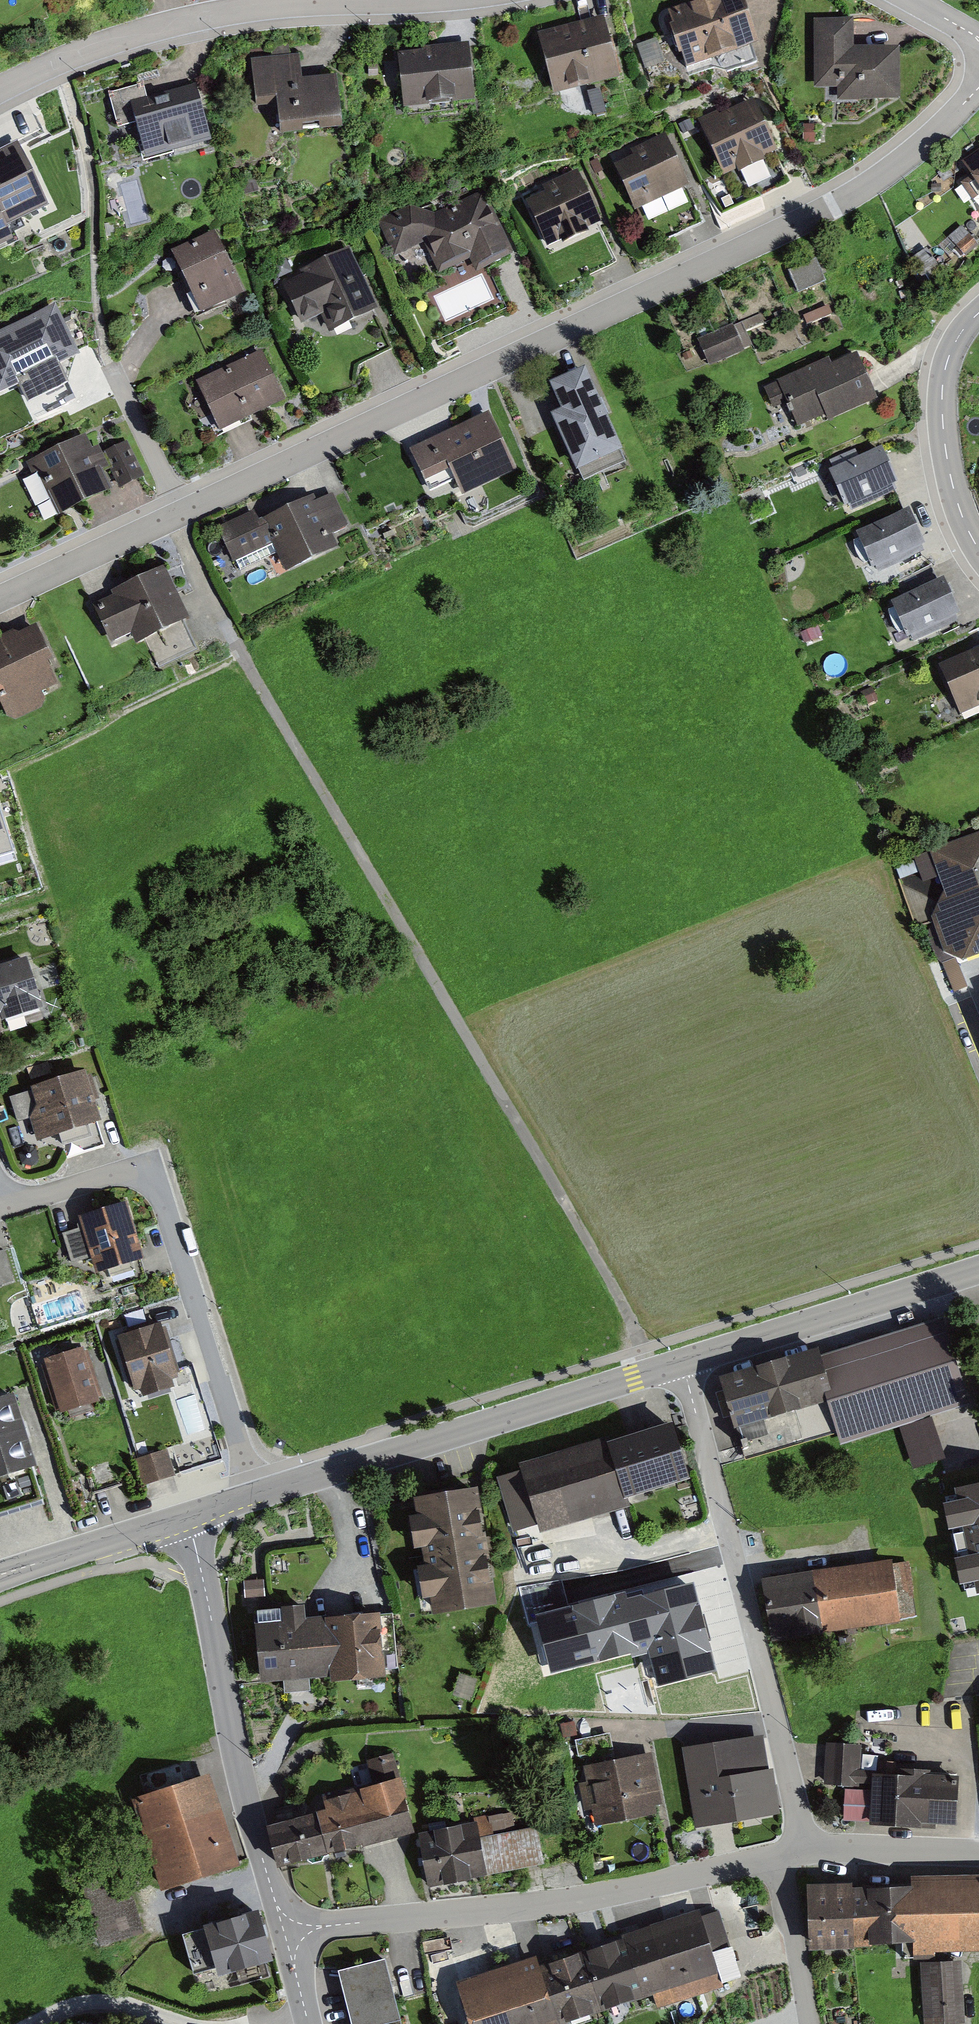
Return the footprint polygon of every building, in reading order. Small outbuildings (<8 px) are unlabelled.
[(766,43),(750,0),(701,0),(669,11),(690,70),(766,43)] [(562,93),(628,75),(610,10),(544,28),(562,93)] [(899,51),(854,51),(854,21),(813,21),(814,90),(838,89),(838,102),(900,102),(899,51)] [(476,31),(404,40),(413,107),(484,98),(476,31)] [(665,36),(640,42),(648,73),(673,66),(665,36)] [(291,128),(358,121),(352,67),(309,72),(306,47),(254,52),(260,103),(288,100),(291,128)] [(159,158),(233,136),(215,72),(140,94),(159,158)] [(765,86),(699,113),(727,182),(794,155),(765,86)] [(614,168),(635,212),(689,187),(665,136),(630,152),(633,159),(614,168)] [(0,152),(0,218),(6,232),(49,212),(17,144),(0,152)] [(959,167),(978,194),(978,152),(959,167)] [(525,191),(558,256),(615,227),(582,162),(525,191)] [(457,282),(525,249),(489,184),(383,232),(405,273),(442,260),(457,282)] [(6,232),(0,218),(0,251),(13,245),(6,232)] [(168,253),(205,319),(260,289),(223,222),(168,253)] [(285,270),(317,328),(339,315),(352,338),(395,315),(351,235),(285,270)] [(788,272),(798,296),(826,283),(816,260),(788,272)] [(80,363),(55,310),(0,335),(0,399),(19,390),(28,409),(67,390),(59,372),(80,363)] [(698,341),(709,368),(744,353),(733,326),(698,341)] [(300,399),(275,345),(195,381),(220,435),(300,399)] [(861,346),(773,385),(795,436),(884,397),(861,346)] [(587,368),(553,384),(566,412),(551,418),(581,482),(629,459),(587,368)] [(409,451),(429,494),(456,481),(464,497),(517,471),(488,412),(409,451)] [(59,520),(112,495),(102,474),(109,471),(99,449),(92,452),(85,437),(31,462),(59,520)] [(120,490),(144,479),(127,442),(103,453),(120,490)] [(893,445),(835,472),(854,513),(912,486),(893,445)] [(288,570),(359,540),(332,478),(223,523),(236,555),(275,539),(288,570)] [(918,511),(865,534),(883,573),(938,550),(918,511)] [(124,647),(196,616),(171,560),(100,592),(124,647)] [(957,579),(900,603),(917,643),(975,617),(957,579)] [(75,690),(40,614),(0,632),(0,724),(75,690)] [(947,664),(963,708),(978,702),(978,652),(947,664)] [(20,879),(0,809),(0,885),(20,879)] [(912,857),(953,965),(978,955),(978,832),(912,857)] [(0,967),(0,1024),(54,1007),(38,956),(0,967)] [(92,1073),(11,1098),(27,1148),(108,1123),(92,1073)] [(107,1273),(142,1262),(124,1204),(89,1215),(107,1273)] [(838,1344),(731,1375),(749,1437),(838,1411),(847,1442),(976,1404),(952,1323),(842,1356),(838,1344)] [(172,1383),(177,1381),(160,1325),(116,1339),(134,1395),(139,1393),(142,1401),(174,1391),(172,1383)] [(89,1351),(45,1364),(61,1414),(104,1401),(89,1351)] [(0,1402),(0,1440),(28,1431),(17,1397),(0,1402)] [(698,1478),(683,1424),(620,1441),(635,1496),(698,1478)] [(0,1440),(0,1480),(40,1468),(28,1431),(0,1440)] [(533,1473),(509,1480),(523,1529),(543,1524),(545,1532),(637,1506),(635,1496),(620,1441),(619,1437),(530,1462),(533,1473)] [(143,1488),(175,1479),(168,1452),(135,1461),(143,1488)] [(941,1494),(963,1604),(978,1600),(978,1486),(941,1494)] [(476,1487),(412,1498),(433,1613),(496,1602),(476,1487)] [(901,1557),(770,1574),(778,1634),(909,1617),(901,1557)] [(683,1579),(565,1597),(576,1671),(595,1668),(603,1667),(696,1653),(694,1639),(746,1631),(739,1581),(685,1589),(683,1579)] [(393,1678),(391,1609),(336,1610),(338,1679),(393,1678)] [(336,1610),(262,1612),(263,1680),(338,1679),(336,1610)] [(763,1734),(685,1744),(695,1819),(773,1809),(763,1734)] [(861,1740),(832,1739),(831,1786),(860,1787),(861,1740)] [(648,1749),(581,1762),(593,1822),(660,1809),(648,1749)] [(967,1771),(879,1768),(877,1823),(965,1826),(967,1771)] [(207,1771),(138,1793),(166,1882),(235,1860),(207,1771)] [(325,1811),(280,1821),(289,1859),(420,1829),(408,1780),(322,1800),(325,1811)] [(483,1821),(424,1832),(434,1885),(544,1864),(537,1826),(486,1836),(483,1821)] [(871,1882),(874,1945),(922,1944),(923,1953),(978,1951),(978,1871),(920,1873),(920,1880),(871,1882)] [(871,1882),(817,1884),(819,1947),(874,1945),(871,1882)] [(256,1915),(176,1938),(190,1990),(270,1968),(256,1915)] [(706,1919),(619,1948),(636,1998),(723,1968),(706,1919)] [(455,1991),(468,2023),(561,2023),(636,1998),(619,1948),(545,1978),(537,1959),(455,1991)] [(342,1971),(358,2023),(411,2023),(392,1957),(342,1971)] [(967,1960),(933,1961),(935,2023),(969,2022),(967,1960)]
